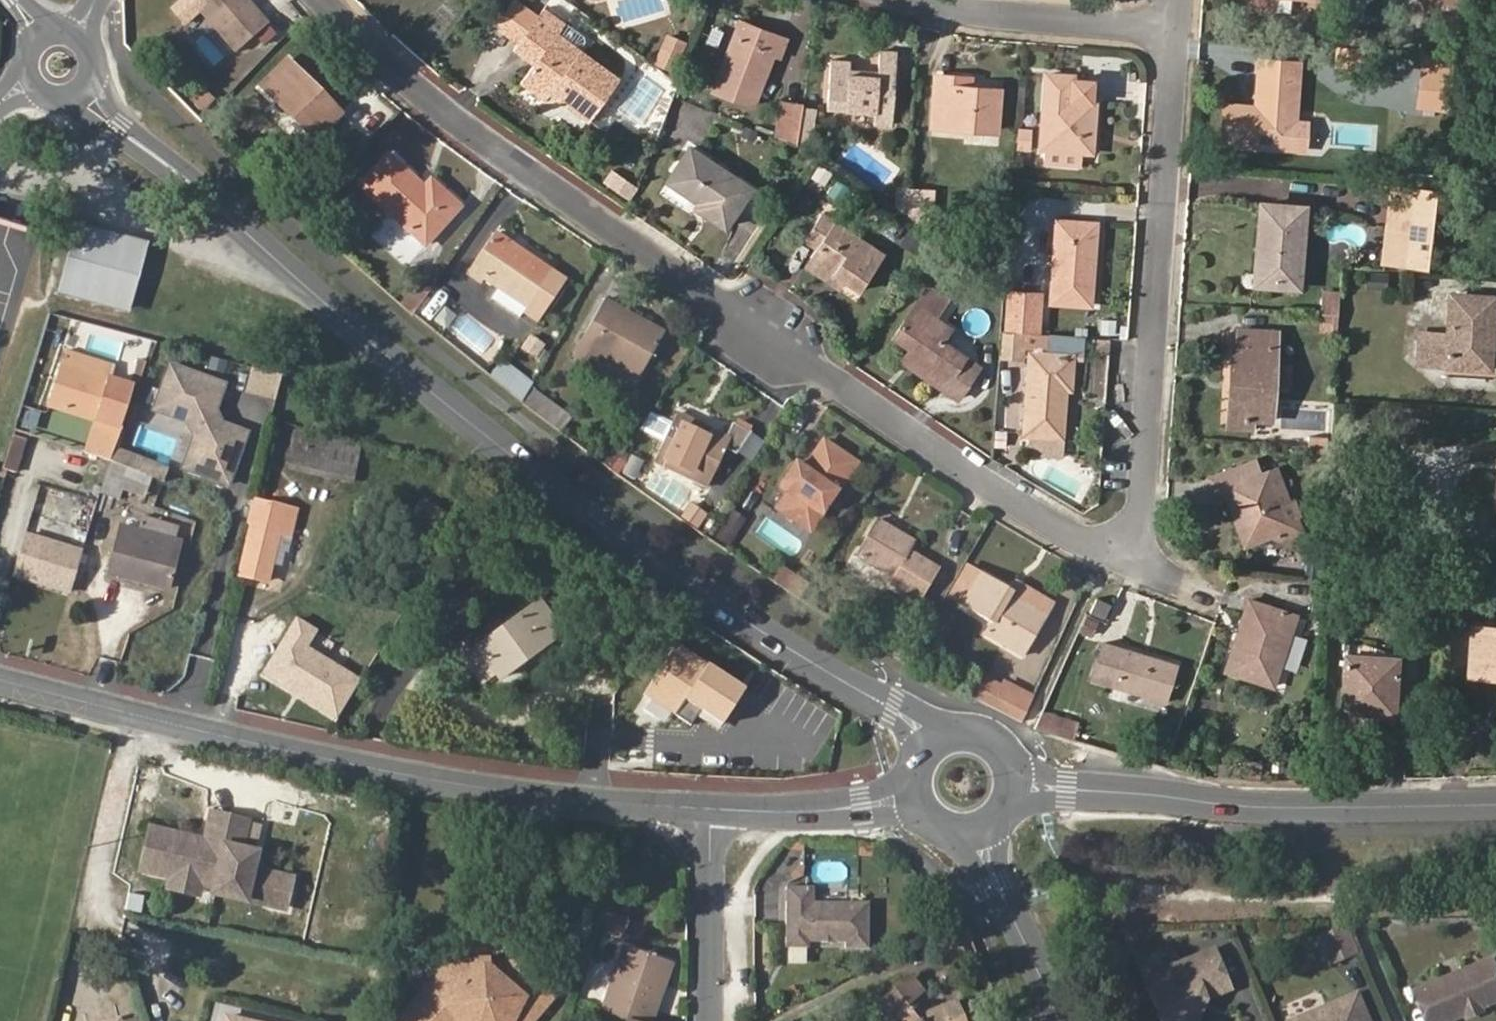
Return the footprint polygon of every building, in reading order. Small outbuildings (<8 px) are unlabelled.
[(238,0),(208,0),(199,8),(212,24),(235,50),(266,23),(248,1),(243,6),(238,0)] [(516,48),(540,16),(519,0),(515,0),(492,30),(516,48)] [(1459,18),(1461,0),(1429,0),(1428,14),(1459,18)] [(203,31),(212,24),(199,8),(190,16),(203,31)] [(586,42),(544,11),(540,16),(516,48),(514,50),(536,67),(523,82),(546,101),(551,95),(589,123),(619,82),(579,52),(586,42)] [(779,57),(786,38),(740,19),(713,90),(751,105),(772,55),(779,57)] [(679,74),(689,47),(672,40),(662,66),(679,74)] [(1356,64),(1357,49),(1331,48),(1330,62),(1356,64)] [(849,58),(830,57),(828,85),(847,87),(846,98),(828,96),(827,110),(875,113),(874,125),(891,126),(893,101),(877,100),(878,82),(894,83),(896,50),(879,49),(877,73),(848,71),(849,58)] [(1454,58),(1423,56),(1422,72),(1452,74),(1454,58)] [(1295,119),(1299,62),(1259,59),(1256,106),(1223,103),(1220,142),(1293,148),(1295,119)] [(340,112),(290,61),(264,87),(313,138),(340,112)] [(1073,79),(1074,75),(1046,72),(1042,147),(1045,147),(1082,150),(1091,151),(1096,100),(1092,99),(1093,81),(1073,79)] [(1420,104),(1448,107),(1452,74),(1422,72),(1420,104)] [(968,84),(968,77),(936,73),(932,127),(996,130),(1000,87),(968,84)] [(893,101),(894,83),(878,82),(877,100),(893,101)] [(828,85),(828,96),(846,98),(847,87),(828,85)] [(773,135),(797,144),(802,106),(778,102),(773,135)] [(1293,148),(1304,149),(1307,120),(1295,119),(1293,148)] [(751,188),(691,147),(668,181),(699,202),(696,207),(724,227),(751,188)] [(1044,160),(1080,163),(1082,150),(1045,147),(1044,160)] [(425,188),(389,155),(360,186),(423,244),(458,205),(431,181),(425,188)] [(634,187),(619,176),(612,185),(627,196),(634,187)] [(1401,211),(1404,182),(1390,181),(1388,210),(1401,211)] [(1381,268),(1428,270),(1439,184),(1404,182),(1401,211),(1399,233),(1385,232),(1381,268)] [(903,214),(929,233),(932,189),(905,186),(903,214)] [(1298,283),(1304,209),(1258,206),(1256,239),(1264,239),(1263,254),(1254,254),(1253,270),(1246,270),(1240,276),(1239,281),(1245,286),(1271,289),(1272,281),(1298,283)] [(1399,233),(1401,211),(1388,210),(1385,232),(1399,233)] [(883,253),(821,211),(803,237),(816,246),(811,255),(851,283),(859,288),(883,253)] [(34,227),(0,218),(0,328),(5,329),(34,227)] [(1089,305),(1094,222),(1055,219),(1050,302),(1089,305)] [(128,313),(147,243),(85,226),(75,223),(56,292),(128,313)] [(566,281),(494,231),(466,272),(480,281),(484,277),(525,305),(523,310),(537,320),(566,281)] [(1256,239),(1254,254),(1263,254),(1264,239),(1256,239)] [(803,265),(845,292),(851,283),(811,255),(803,265)] [(400,304),(412,315),(428,291),(416,281),(400,304)] [(936,316),(949,297),(930,283),(893,335),(910,348),(920,355),(912,368),(955,398),(976,368),(961,358),(962,356),(941,341),(951,328),(936,316)] [(1022,331),(1036,332),(1038,292),(1005,291),(1002,329),(1022,331)] [(1338,293),(1323,292),(1321,311),(1337,312),(1338,293)] [(1452,293),(1450,332),(1421,331),(1419,362),(1485,366),(1488,337),(1495,337),(1495,316),(1495,296),(1452,293)] [(662,332),(602,300),(569,355),(628,389),(662,332)] [(1320,329),(1335,331),(1337,312),(1321,311),(1320,329)] [(1238,328),(1237,343),(1232,342),(1229,382),(1236,383),(1234,417),(1253,418),(1271,420),(1273,386),(1275,361),(1277,330),(1238,328)] [(998,353),(1020,355),(1022,331),(1002,329),(1000,329),(998,353)] [(1065,390),(1070,390),(1072,355),(1082,355),(1084,335),(1036,332),(1022,331),(1020,355),(1022,355),(1023,345),(1049,347),(1049,353),(1030,351),(1025,435),(1061,438),(1065,390)] [(1485,366),(1494,367),(1495,337),(1488,337),(1485,366)] [(910,348),(901,361),(912,368),(920,355),(910,348)] [(1273,386),(1289,387),(1291,362),(1275,361),(1273,386)] [(216,407),(224,381),(169,362),(153,408),(188,419),(195,434),(184,465),(229,481),(247,429),(222,421),(216,407)] [(63,363),(50,406),(98,420),(119,426),(119,425),(131,382),(63,363)] [(248,390),(275,398),(281,375),(253,367),(248,390)] [(1253,418),(1234,417),(1236,383),(1229,382),(1227,425),(1252,427),(1253,418)] [(541,417),(552,405),(531,388),(523,404),(541,417)] [(725,436),(675,413),(652,460),(704,486),(723,450),(733,455),(750,432),(732,423),(725,436)] [(98,420),(88,454),(109,461),(114,447),(123,427),(119,425),(119,426),(98,420)] [(353,483),(362,446),(294,430),(285,468),(353,483)] [(25,437),(13,434),(2,467),(15,471),(25,437)] [(795,462),(778,485),(787,492),(777,507),(808,530),(856,462),(823,440),(803,467),(795,462)] [(114,447),(109,461),(110,461),(139,471),(143,457),(114,447)] [(153,476),(165,480),(169,466),(143,457),(139,471),(140,471),(153,476)] [(1260,474),(1254,460),(1209,475),(1214,491),(1223,488),(1230,486),(1237,506),(1246,503),(1257,532),(1275,526),(1277,531),(1281,541),(1304,532),(1298,515),(1286,519),(1268,471),(1260,474)] [(124,489),(133,492),(140,471),(139,471),(110,461),(101,493),(121,499),(124,489)] [(1298,515),(1280,467),(1268,471),(1286,519),(1298,515)] [(133,492),(146,497),(153,476),(140,471),(133,492)] [(1275,526),(1257,532),(1246,503),(1237,506),(1230,486),(1223,488),(1244,544),(1277,531),(1275,526)] [(297,509),(251,499),(247,517),(294,527),(297,509)] [(711,540),(726,549),(745,520),(731,511),(711,540)] [(170,539),(173,525),(140,517),(137,530),(170,539)] [(239,575),(269,581),(281,532),(292,534),(294,527),(247,517),(246,522),(251,523),(239,575)] [(912,540),(877,520),(857,555),(893,576),(891,582),(917,598),(935,567),(907,549),(912,540)] [(772,521),(766,535),(798,550),(805,536),(772,521)] [(1323,537),(1322,523),(1308,524),(1309,538),(1323,537)] [(170,539),(137,530),(123,526),(110,575),(165,590),(179,541),(170,539)] [(71,592),(86,545),(27,527),(12,574),(71,592)] [(964,562),(946,593),(963,605),(982,573),(964,562)] [(800,597),(809,584),(781,566),(772,579),(800,597)] [(1008,589),(982,573),(963,605),(993,622),(987,632),(1025,653),(1053,600),(1014,578),(1008,589)] [(557,627),(532,595),(457,652),(477,678),(492,666),(497,672),(530,647),(557,627)] [(1272,685),(1295,615),(1249,599),(1225,669),(1272,685)] [(1109,605),(1097,600),(1092,610),(1104,616),(1109,605)] [(294,612),(264,675),(344,713),(364,670),(311,645),(321,624),(294,612)] [(1078,633),(1089,638),(1097,620),(1086,615),(1078,633)] [(1473,625),(1470,675),(1495,676),(1495,627),(1473,625)] [(530,647),(537,655),(563,635),(557,627),(530,647)] [(678,638),(643,691),(675,712),(685,697),(724,722),(748,684),(678,638)] [(1164,701),(1174,663),(1102,642),(1091,679),(1164,701)] [(1393,714),(1396,657),(1345,654),(1342,711),(1393,714)] [(977,699),(997,709),(1007,687),(987,678),(977,699)] [(997,709),(1022,721),(1035,692),(1010,680),(1007,687),(997,709)] [(686,697),(677,710),(695,722),(703,709),(686,697)] [(1036,728),(1069,739),(1074,721),(1043,711),(1036,728)] [(297,874),(264,868),(266,850),(252,847),(257,819),(222,812),(216,839),(215,844),(210,843),(210,839),(161,828),(152,870),(182,876),(211,882),(225,884),(225,891),(291,904),(297,874)] [(302,875),(297,874),(291,904),(296,905),(302,875)] [(180,886),(209,893),(211,882),(182,876),(180,886)] [(816,887),(788,887),(790,948),(812,947),(812,941),(827,942),(827,939),(835,939),(835,941),(850,940),(850,946),(872,946),(871,901),(816,902),(816,887)] [(625,925),(611,922),(607,935),(621,938),(625,925)] [(1351,956),(1339,929),(1314,939),(1325,967),(1351,956)] [(622,945),(598,1009),(626,1019),(631,1020),(654,1020),(675,964),(622,945)] [(1169,951),(1141,961),(1148,978),(1153,978),(1156,988),(1149,990),(1162,1020),(1195,1020),(1196,1018),(1192,1005),(1203,1000),(1228,990),(1213,953),(1176,967),(1169,951)] [(490,956),(481,956),(481,963),(481,973),(491,973),(491,963),(490,956)] [(1487,961),(1412,991),(1424,1020),(1446,1020),(1459,1016),(1459,1012),(1471,1006),(1478,1009),(1495,1000),(1495,982),(1487,961)] [(517,1020),(535,1020),(559,993),(522,962),(491,963),(491,973),(481,973),(481,963),(453,963),(404,1020),(468,1020),(471,1017),(476,1020),(504,1020),(510,1015),(515,1020),(517,1020)] [(911,971),(880,996),(901,1020),(969,1020),(958,997),(933,1006),(923,1014),(910,999),(925,988),(911,971)] [(880,996),(875,999),(893,1020),(901,1020),(880,996)] [(1355,996),(1289,1020),(1365,1020),(1355,996)] [(1196,1018),(1203,1000),(1192,1005),(1196,1018)] [(1461,1020),(1479,1014),(1478,1009),(1471,1006),(1459,1012),(1459,1016),(1461,1020)]
